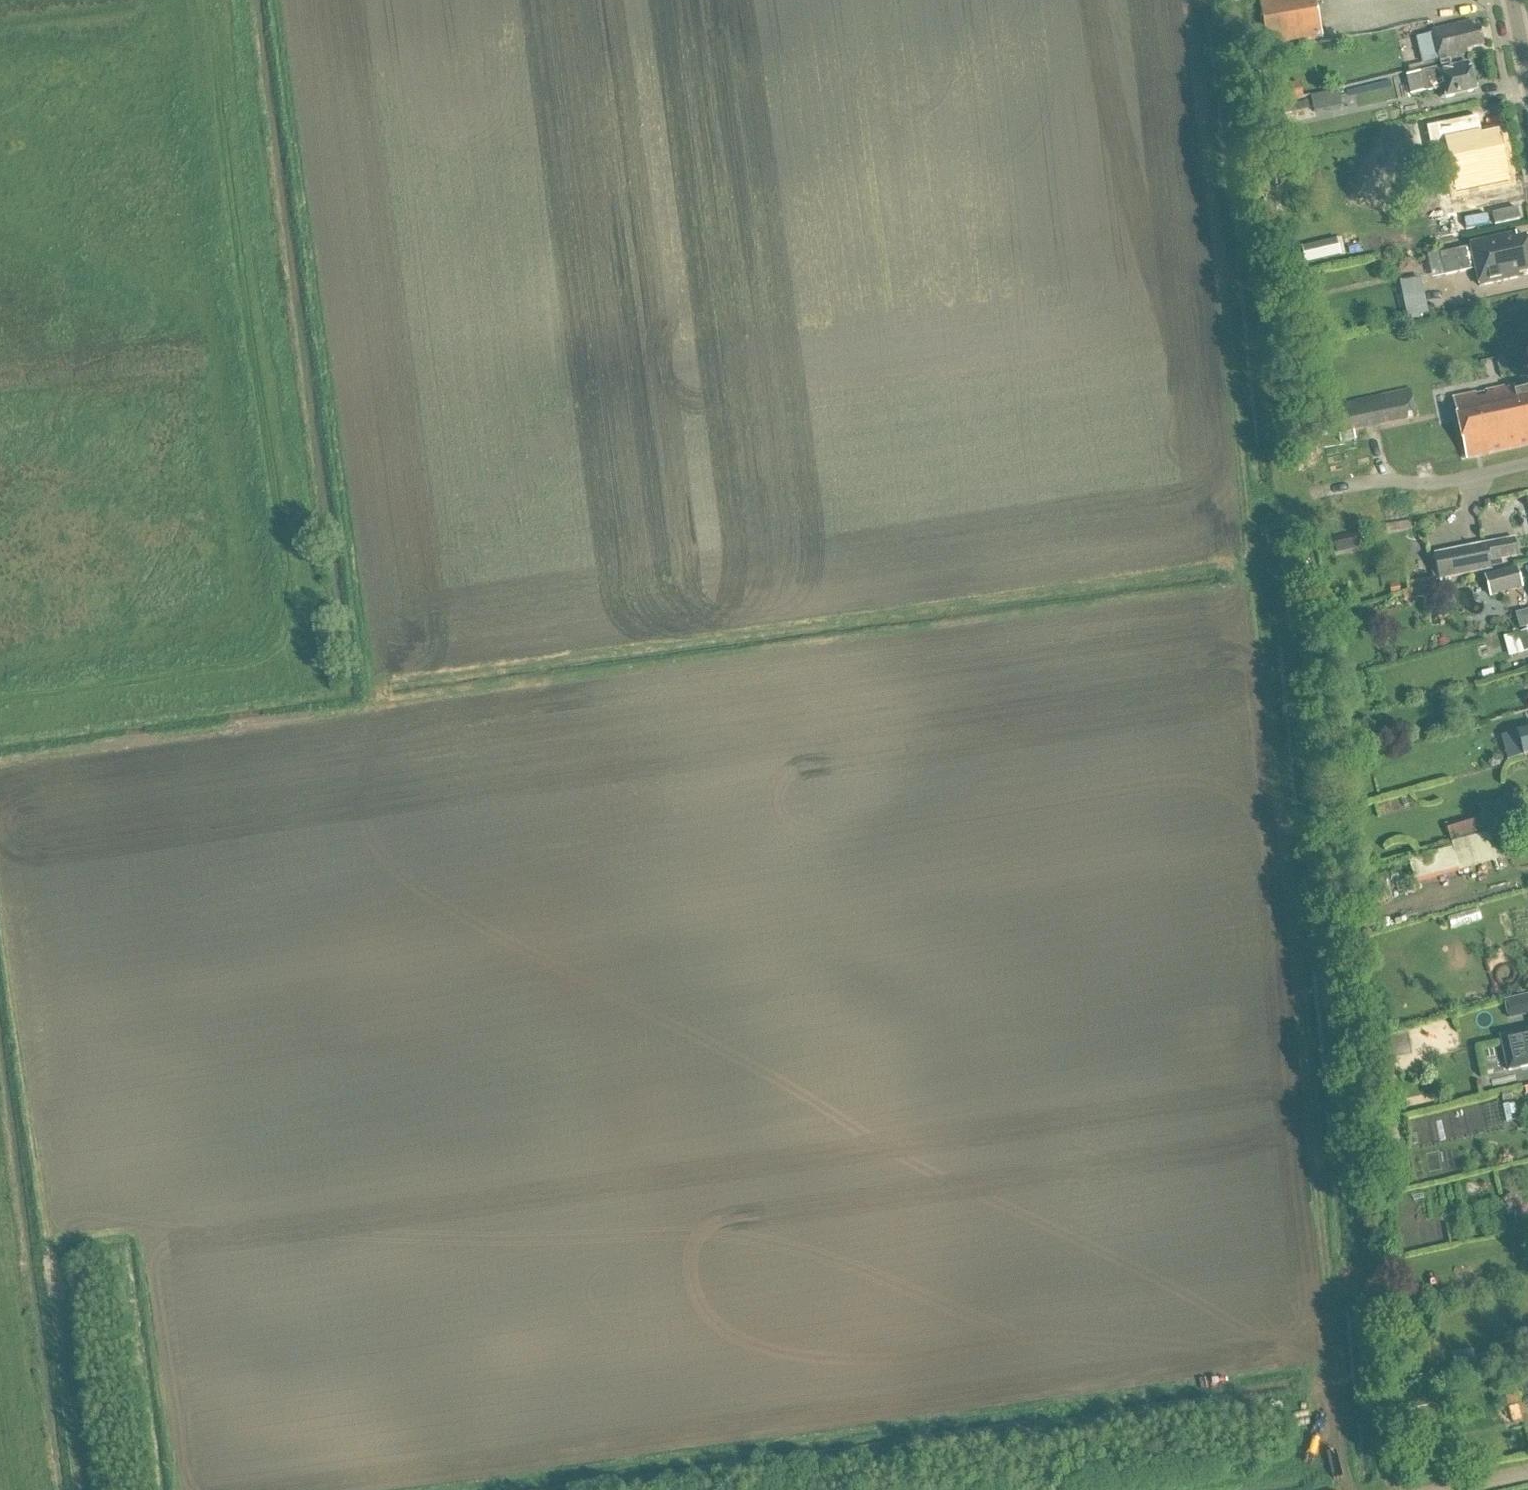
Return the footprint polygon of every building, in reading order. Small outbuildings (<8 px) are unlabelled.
[(1322,40),(1315,0),(1260,0),(1261,3),(1259,3),(1267,50),(1322,40)] [(1473,30),(1471,24),(1432,33),(1440,65),(1468,58),(1467,52),(1484,47),(1480,29),(1473,30)] [(1475,91),(1478,88),(1477,82),(1473,81),(1469,67),(1452,71),(1452,72),(1447,73),(1447,71),(1437,73),(1436,71),(1422,75),(1408,78),(1412,98),(1440,91),(1443,102),(1475,94),(1475,95),(1476,94),(1475,91)] [(1300,86),(1275,91),(1278,105),(1303,100),(1300,86)] [(1325,95),(1311,98),(1315,115),(1329,112),(1325,95)] [(1501,180),(1506,179),(1499,137),(1481,140),(1477,114),(1432,121),(1436,146),(1450,144),(1457,187),(1472,185),(1473,189),(1489,186),(1501,184),(1501,180)] [(1516,236),(1515,236),(1470,246),(1471,249),(1440,256),(1445,278),(1476,271),(1480,288),(1519,280),(1518,276),(1527,273),(1527,242),(1527,239),(1517,241),(1516,236)] [(1321,245),(1325,261),(1341,257),(1338,241),(1321,245)] [(1426,274),(1406,279),(1415,316),(1436,311),(1426,274)] [(1453,401),(1464,448),(1485,443),(1488,456),(1527,447),(1527,389),(1515,392),(1514,387),(1453,401)] [(1331,437),(1416,418),(1409,388),(1325,407),(1331,437)] [(1347,536),(1334,539),(1337,555),(1350,552),(1347,536)] [(1515,539),(1434,556),(1440,582),(1493,572),(1491,564),(1519,558),(1515,539)] [(1485,578),(1490,594),(1491,599),(1524,589),(1518,569),(1485,578)] [(1436,587),(1434,579),(1410,584),(1413,599),(1449,592),(1447,585),(1436,587)] [(1398,585),(1390,587),(1392,596),(1400,595),(1398,585)] [(1519,635),(1525,655),(1527,653),(1527,632),(1519,635)] [(1518,729),(1524,754),(1527,753),(1527,727),(1518,729)] [(1448,830),(1451,842),(1482,833),(1479,821),(1448,830)] [(1527,1012),(1527,998),(1504,1004),(1507,1017),(1511,1016),(1527,1012)] [(1501,1037),(1508,1073),(1527,1068),(1527,1031),(1501,1037)] [(1422,1143),(1502,1126),(1496,1096),(1416,1113),(1422,1143)]
